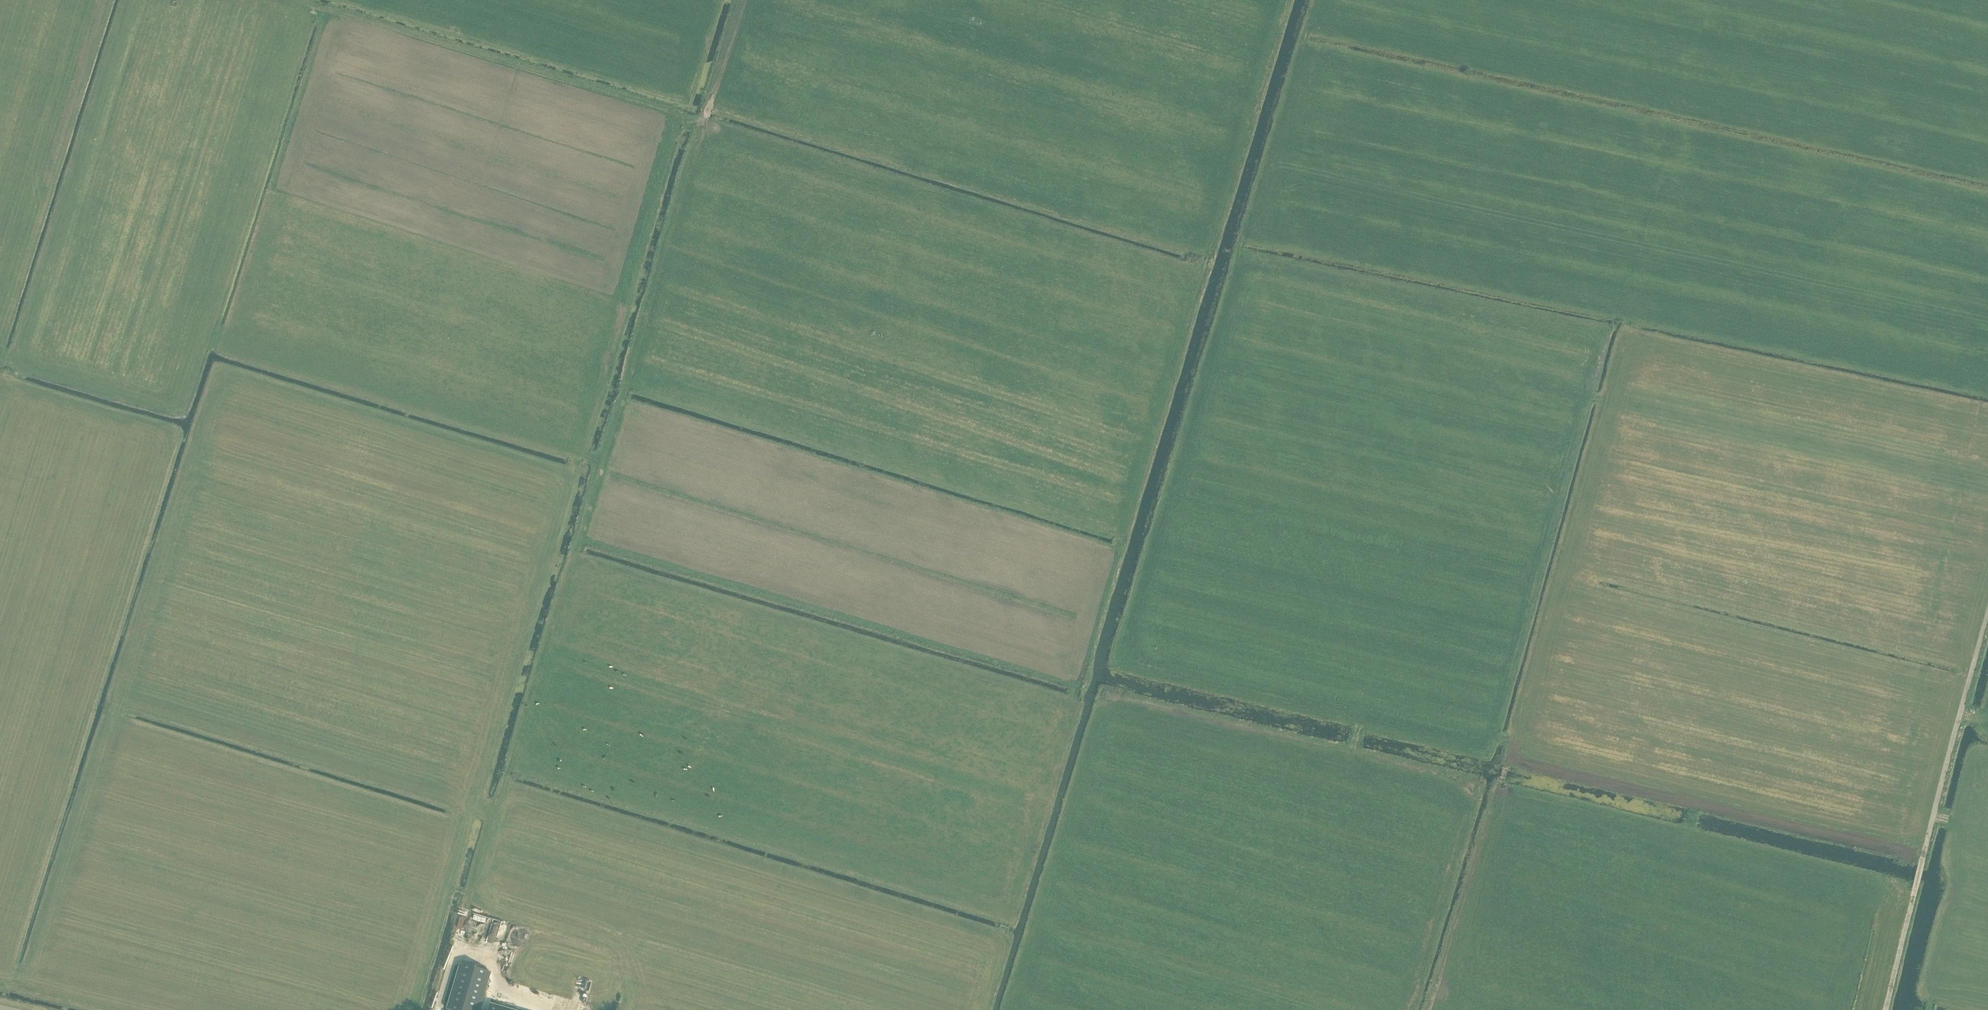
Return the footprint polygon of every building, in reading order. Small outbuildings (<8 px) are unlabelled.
[(491,973),(460,964),(447,1009),(450,1009),(480,1009),(491,973)]
